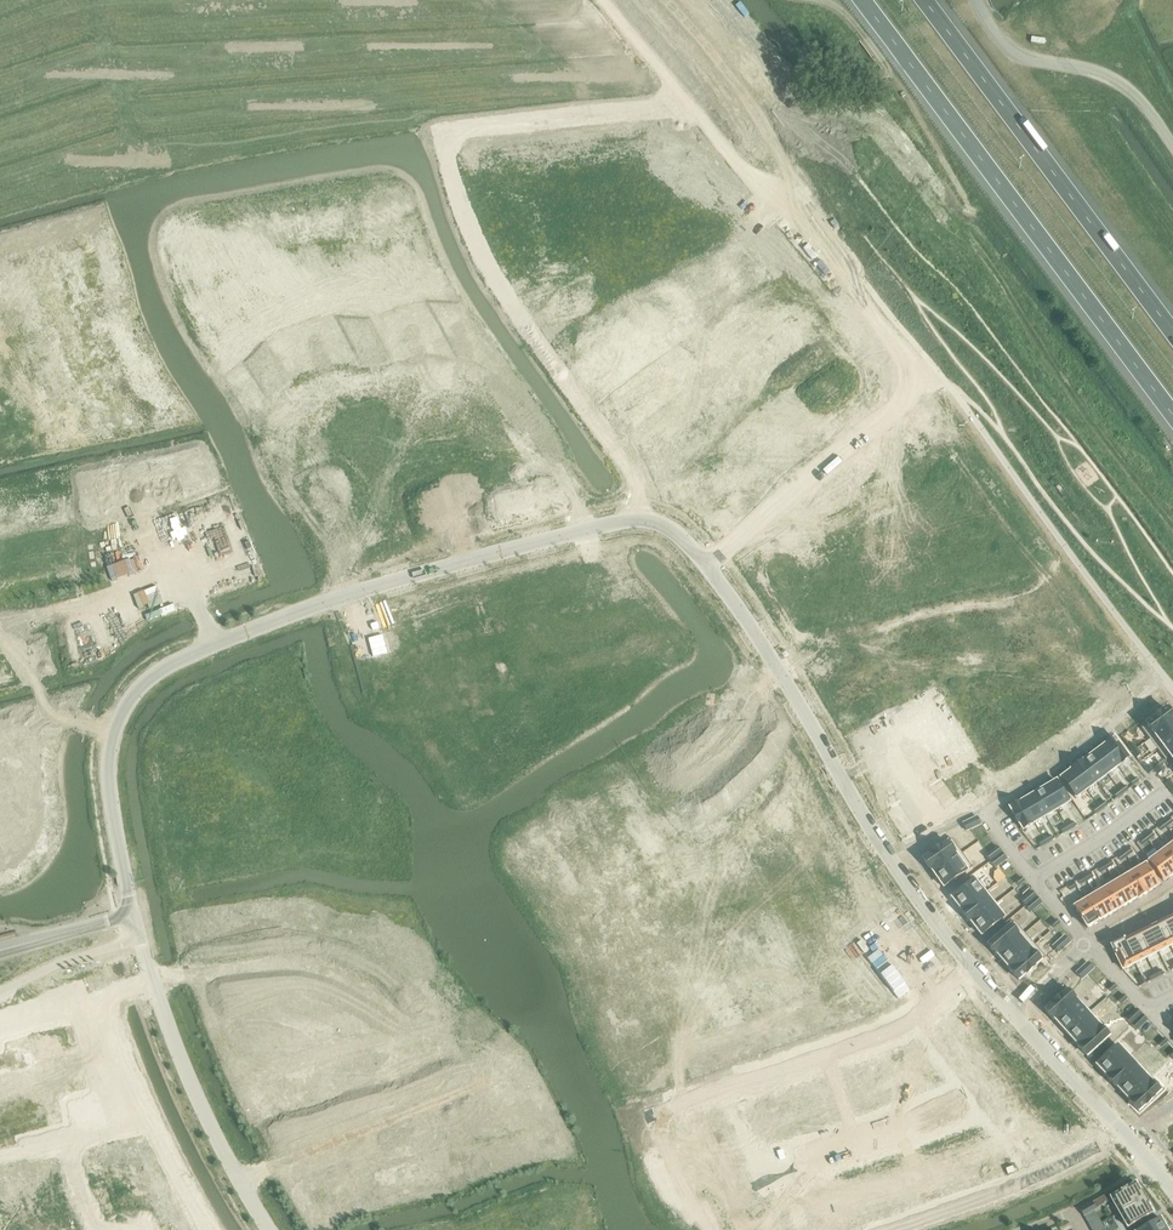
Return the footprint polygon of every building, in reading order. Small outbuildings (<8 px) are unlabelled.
[(1141,729),(1149,740),(1172,722),(1172,718),(1166,709),(1141,729)] [(1149,740),(1157,750),(1172,738),(1172,722),(1149,740)] [(1114,738),(1103,746),(1118,767),(1129,759),(1114,738)] [(1157,750),(1165,761),(1172,755),(1172,738),(1157,750)] [(1132,743),(1128,746),(1133,752),(1137,749),(1132,743)] [(1103,747),(1093,755),(1108,775),(1118,767),(1103,746),(1102,747),(1103,747)] [(1137,749),(1133,752),(1137,758),(1141,755),(1137,749)] [(1082,762),(1097,783),(1108,775),(1093,755),(1083,762),(1082,762)] [(1082,762),(1071,770),(1087,791),(1097,783),(1082,762)] [(1149,765),(1145,768),(1149,774),(1153,771),(1149,765)] [(1158,766),(1154,769),(1159,775),(1162,772),(1158,766)] [(1071,771),(1061,779),(1076,799),(1087,791),(1071,770),(1071,771)] [(1136,778),(1130,783),(1133,787),(1139,782),(1136,778)] [(1056,782),(1044,789),(1057,810),(1069,803),(1056,782)] [(1125,786),(1119,790),(1123,794),(1128,790),(1125,786)] [(1044,789),(1033,795),(1046,817),(1057,810),(1044,789)] [(1119,790),(1114,795),(1117,799),(1123,794),(1119,790)] [(1022,801),(1035,824),(1046,817),(1033,795),(1022,802),(1022,801)] [(1022,801),(1010,809),(1023,831),(1035,824),(1022,801)] [(1104,802),(1099,806),(1102,810),(1107,806),(1104,802)] [(1099,806),(1093,811),(1096,815),(1102,810),(1099,806)] [(977,817),(963,824),(967,832),(981,825),(977,817)] [(1164,823),(1167,827),(1172,823),(1170,819),(1164,823)] [(1073,822),(1067,826),(1069,830),(1076,827),(1073,822)] [(1164,823),(1159,828),(1161,831),(1167,827),(1164,823)] [(1067,826),(1060,830),(1063,834),(1069,830),(1067,826)] [(1152,833),(1146,837),(1149,841),(1154,837),(1152,833)] [(1050,836),(1044,839),(1047,844),(1053,840),(1050,836)] [(1146,837),(1140,841),(1143,845),(1149,841),(1146,837)] [(952,839),(923,860),(933,874),(962,854),(952,839)] [(1044,839),(1038,843),(1040,847),(1047,844),(1044,839)] [(997,847),(986,856),(990,862),(1002,853),(997,847)] [(1159,855),(1172,874),(1172,854),(1168,848),(1159,855)] [(1130,849),(1124,853),(1127,857),(1133,853),(1130,849)] [(1002,853),(990,862),(995,868),(1007,860),(1002,854),(1002,853)] [(1124,853),(1118,858),(1121,862),(1127,857),(1124,853)] [(962,854),(933,874),(933,875),(934,874),(944,888),(972,868),(962,854)] [(1149,862),(1164,882),(1172,875),(1172,874),(1159,855),(1149,862)] [(1146,865),(1135,871),(1148,893),(1149,893),(1148,892),(1158,886),(1146,865)] [(1135,871),(1125,877),(1138,899),(1148,893),(1135,871)] [(1091,873),(1084,877),(1087,881),(1093,878),(1091,873)] [(1084,877),(1078,881),(1081,885),(1087,881),(1084,877)] [(1125,877),(1115,883),(1128,904),(1137,899),(1138,899),(1125,877)] [(1022,878),(1016,882),(1019,886),(1025,882),(1022,878)] [(977,879),(952,899),(962,911),(961,912),(962,912),(987,892),(977,879)] [(1115,883),(1105,889),(1118,910),(1128,904),(1115,883)] [(1105,889),(1095,895),(1108,916),(1118,910),(1105,889)] [(987,892),(962,912),(971,924),(996,904),(987,892)] [(1032,892),(1021,901),(1025,907),(1037,898),(1032,892)] [(1095,895),(1085,901),(1098,923),(1099,923),(1098,922),(1108,916),(1095,895)] [(1037,898),(1025,907),(1030,913),(1042,904),(1037,898)] [(1085,901),(1074,907),(1081,919),(1082,920),(1087,929),(1097,923),(1098,924),(1098,923),(1085,901)] [(996,904),(971,924),(971,925),(972,924),(981,936),(1004,918),(995,906),(997,905),(996,904)] [(1159,924),(1170,947),(1172,945),(1172,923),(1171,918),(1159,924)] [(1057,921),(1051,925),(1054,929),(1060,924),(1057,921)] [(1012,925),(988,946),(998,958),(1025,934),(1015,922),(1012,925)] [(1159,924),(1147,930),(1159,953),(1170,947),(1159,924)] [(1147,930),(1136,936),(1147,959),(1159,953),(1147,930)] [(1025,934),(998,958),(999,958),(1008,968),(1008,969),(1035,946),(1025,934)] [(1124,940),(1123,940),(1135,964),(1147,959),(1136,936),(1124,941),(1124,940)] [(1064,937),(1053,947),(1059,953),(1070,943),(1065,938),(1064,937)] [(1123,941),(1111,947),(1123,971),(1135,964),(1123,940),(1122,941),(1123,941)] [(1035,946),(1008,969),(1011,972),(1019,981),(1022,979),(1046,958),(1035,946)] [(1087,964),(1076,974),(1082,980),(1093,970),(1093,969),(1088,963),(1087,964)] [(1113,984),(1108,989),(1111,993),(1117,988),(1113,984)] [(1069,989),(1045,1011),(1056,1023),(1080,1001),(1069,989)] [(1124,996),(1118,1000),(1122,1004),(1127,999),(1124,996)] [(1080,1001),(1056,1023),(1057,1023),(1067,1033),(1090,1012),(1080,1001)] [(960,1004),(943,1020),(952,1029),(969,1014),(960,1004)] [(1137,1010),(1126,1020),(1131,1025),(1142,1015),(1137,1010)] [(1090,1012),(1067,1033),(1077,1044),(1076,1045),(1077,1045),(1101,1023),(1090,1012)] [(969,1014),(952,1029),(961,1039),(978,1023),(969,1014)] [(1142,1015),(1131,1025),(1137,1031),(1147,1021),(1142,1015)] [(1101,1023),(1077,1045),(1088,1057),(1111,1035),(1101,1023)] [(925,1025),(921,1028),(926,1034),(929,1031),(925,1025)] [(989,1033),(972,1049),(981,1059),(998,1043),(989,1033)] [(917,1037),(906,1041),(914,1063),(925,1059),(917,1037)] [(1164,1039),(1159,1044),(1162,1047),(1168,1042),(1164,1039)] [(906,1041),(895,1045),(902,1067),(914,1063),(906,1041)] [(998,1043),(981,1059),(991,1068),(1007,1053),(998,1043)] [(895,1045),(883,1049),(891,1071),(902,1067),(895,1045)] [(1118,1046),(1097,1066),(1107,1077),(1107,1078),(1129,1058),(1118,1046)] [(883,1049),(872,1053),(879,1075),(891,1071),(883,1049)] [(872,1053),(860,1057),(868,1079),(879,1075),(872,1053)] [(1007,1053),(991,1068),(1000,1078),(1017,1062),(1007,1053)] [(949,1054),(945,1058),(949,1063),(953,1060),(949,1054)] [(860,1057),(849,1061),(856,1083),(868,1079),(860,1057)] [(1129,1058),(1107,1078),(1118,1089),(1139,1069),(1129,1058)] [(953,1060),(949,1063),(954,1069),(958,1065),(953,1060)] [(1017,1062),(1000,1078),(1009,1088),(1026,1072),(1017,1062)] [(1139,1069),(1118,1089),(1118,1090),(1119,1089),(1128,1099),(1127,1100),(1128,1100),(1152,1078),(1151,1078),(1149,1079),(1139,1069)] [(823,1072),(812,1076),(819,1098),(831,1094),(823,1072)] [(812,1076),(800,1080),(808,1102),(819,1098),(812,1076)] [(968,1078),(964,1081),(968,1087),(972,1084),(968,1078)] [(1152,1078),(1128,1100),(1139,1112),(1163,1090),(1152,1078)] [(800,1080),(789,1084),(796,1106),(808,1102),(800,1080)] [(789,1084),(778,1088),(785,1110),(796,1106),(789,1084)] [(972,1084),(968,1087),(973,1092),(977,1089),(972,1084)] [(778,1088),(766,1092),(774,1113),(785,1110),(778,1088)] [(1045,1092),(1028,1108),(1037,1118),(1054,1102),(1045,1092)] [(984,1099),(980,1102),(985,1108),(989,1104),(984,1099)] [(1054,1102),(1037,1118),(1047,1128),(1064,1112),(1054,1102)] [(989,1104),(985,1108),(989,1113),(993,1110),(989,1104)] [(692,1115),(713,1167),(720,1183),(723,1181),(743,1229),(771,1229),(782,1225),(783,1228),(804,1219),(793,1193),(786,1196),(779,1181),(771,1185),(755,1149),(734,1158),(729,1145),(723,1132),(718,1119),(712,1107),(692,1115)] [(742,1109),(718,1119),(723,1132),(748,1122),(742,1109)] [(748,1122),(723,1132),(729,1145),(753,1135),(748,1122)] [(1010,1132),(1006,1136),(1011,1141),(1015,1138),(1010,1132)] [(983,1133),(971,1137),(979,1159),(990,1155),(983,1133)] [(971,1137),(960,1141),(967,1163),(979,1159),(971,1137)] [(1015,1138),(1011,1141),(1016,1147),(1020,1143),(1015,1138)] [(960,1141),(948,1145),(956,1167),(967,1163),(960,1141)] [(948,1145),(937,1149),(944,1171),(956,1167),(948,1145)] [(937,1149),(925,1153),(933,1175),(944,1171),(937,1149)] [(925,1153),(914,1157),(922,1179),(933,1175),(925,1153)] [(902,1163),(890,1167),(898,1189),(909,1185),(902,1163)] [(890,1167),(879,1171),(886,1193),(898,1189),(890,1167)] [(879,1171),(867,1174),(875,1196),(886,1193),(879,1171)] [(867,1174),(856,1178),(864,1200),(875,1196),(867,1174)] [(856,1178),(845,1182),(852,1204),(864,1200),(856,1178)] [(845,1182),(833,1186),(841,1208),(852,1204),(845,1182)] [(1123,1191),(1110,1198),(1119,1213),(1145,1198),(1141,1192),(1136,1184),(1123,1191)] [(833,1186),(822,1190),(829,1212),(841,1208),(833,1186)] [(1145,1198),(1119,1213),(1128,1228),(1140,1221),(1153,1214),(1148,1205),(1149,1205),(1145,1198)] [(1092,1203),(1080,1210),(1084,1217),(1084,1216),(1094,1211),(1096,1209),(1092,1203)] [(1141,1229),(1167,1229),(1161,1219),(1141,1229)]
